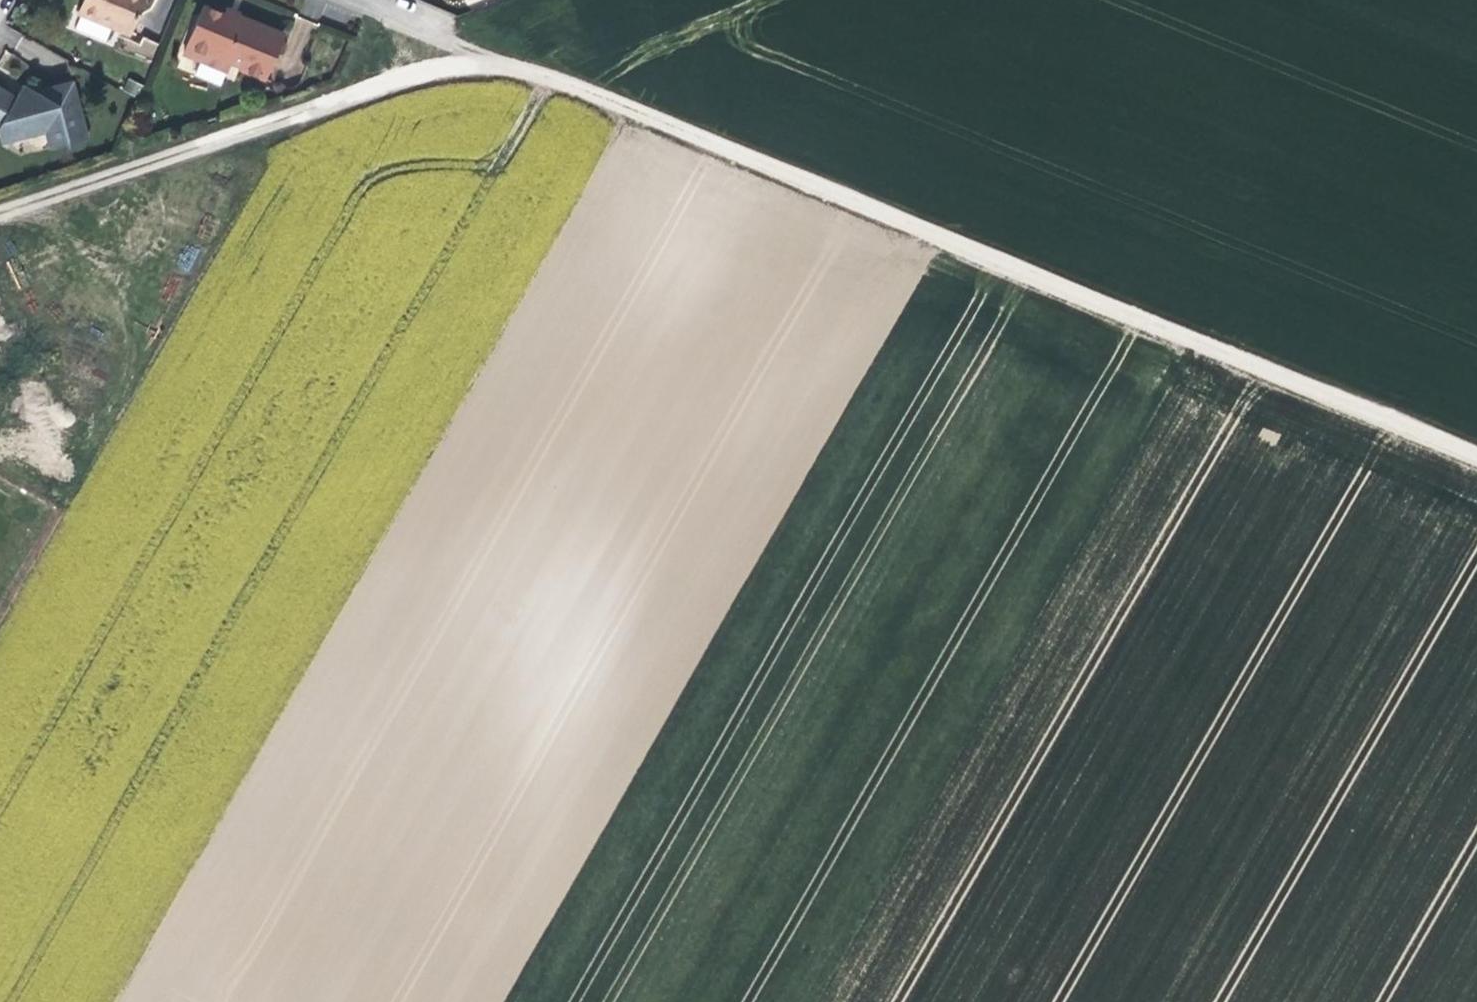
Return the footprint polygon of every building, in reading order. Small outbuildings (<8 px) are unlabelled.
[(76,14),(78,15),(110,31),(127,40),(143,0),(81,0),(76,14)] [(178,57),(196,64),(211,70),(217,62),(226,67),(234,70),(234,76),(258,86),(278,34),(250,22),(237,17),(232,27),(222,23),(224,17),(201,8),(178,57)] [(103,45),(110,31),(78,15),(73,31),(103,45)] [(153,57),(157,42),(141,38),(137,53),(153,57)] [(211,70),(196,64),(190,78),(216,90),(226,67),(217,62),(211,70)] [(21,122),(24,134),(44,128),(50,148),(86,135),(71,79),(32,91),(28,87),(23,83),(14,95),(0,87),(0,127),(21,122)] [(0,127),(0,140),(24,134),(21,122),(0,127)]
